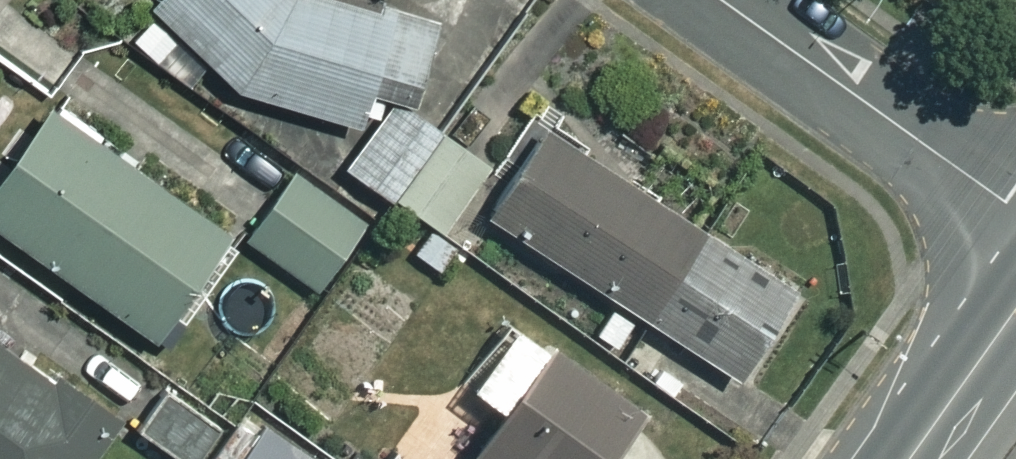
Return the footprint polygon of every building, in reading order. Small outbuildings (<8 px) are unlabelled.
[(156,13),(128,40),(151,65),(180,37),(225,83),(349,120),(360,82),(395,93),(420,9),(389,0),(144,0),(156,13)] [(479,158),(382,95),(339,164),(435,226),(479,158)] [(37,102),(0,155),(0,232),(144,334),(218,229),(37,102)] [(790,287),(533,122),(476,210),(734,376),(790,287)] [(353,217),(285,169),(238,235),(307,283),(353,217)] [(396,458),(589,458),(638,388),(537,318),(526,335),(496,314),(396,458)] [(0,348),(0,458),(78,458),(109,414),(50,373),(45,379),(0,348)] [(165,383),(133,427),(176,458),(192,458),(219,423),(165,383)] [(253,422),(227,458),(304,458),(253,422)]
